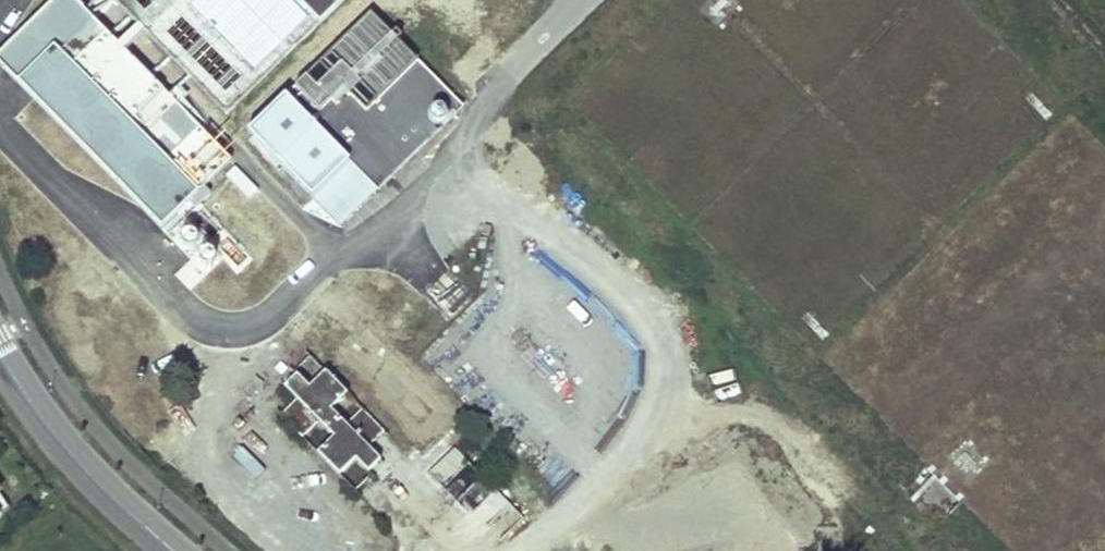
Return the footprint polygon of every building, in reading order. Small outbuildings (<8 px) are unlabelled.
[(226,116),(344,0),(112,0),(226,116)] [(463,109),(371,16),(251,134),(312,195),(346,161),(377,193),(463,109)] [(163,97),(176,80),(144,55),(131,72),(163,97)] [(102,157),(135,104),(91,76),(83,89),(61,75),(35,116),(102,157)] [(296,401),(281,416),(351,488),(380,460),(368,448),(383,432),(309,357),(292,373),(296,377),(284,389),(296,401)] [(453,503),(480,477),(453,449),(425,474),(453,503)] [(483,479),(456,503),(496,546),(522,522),(483,479)]
